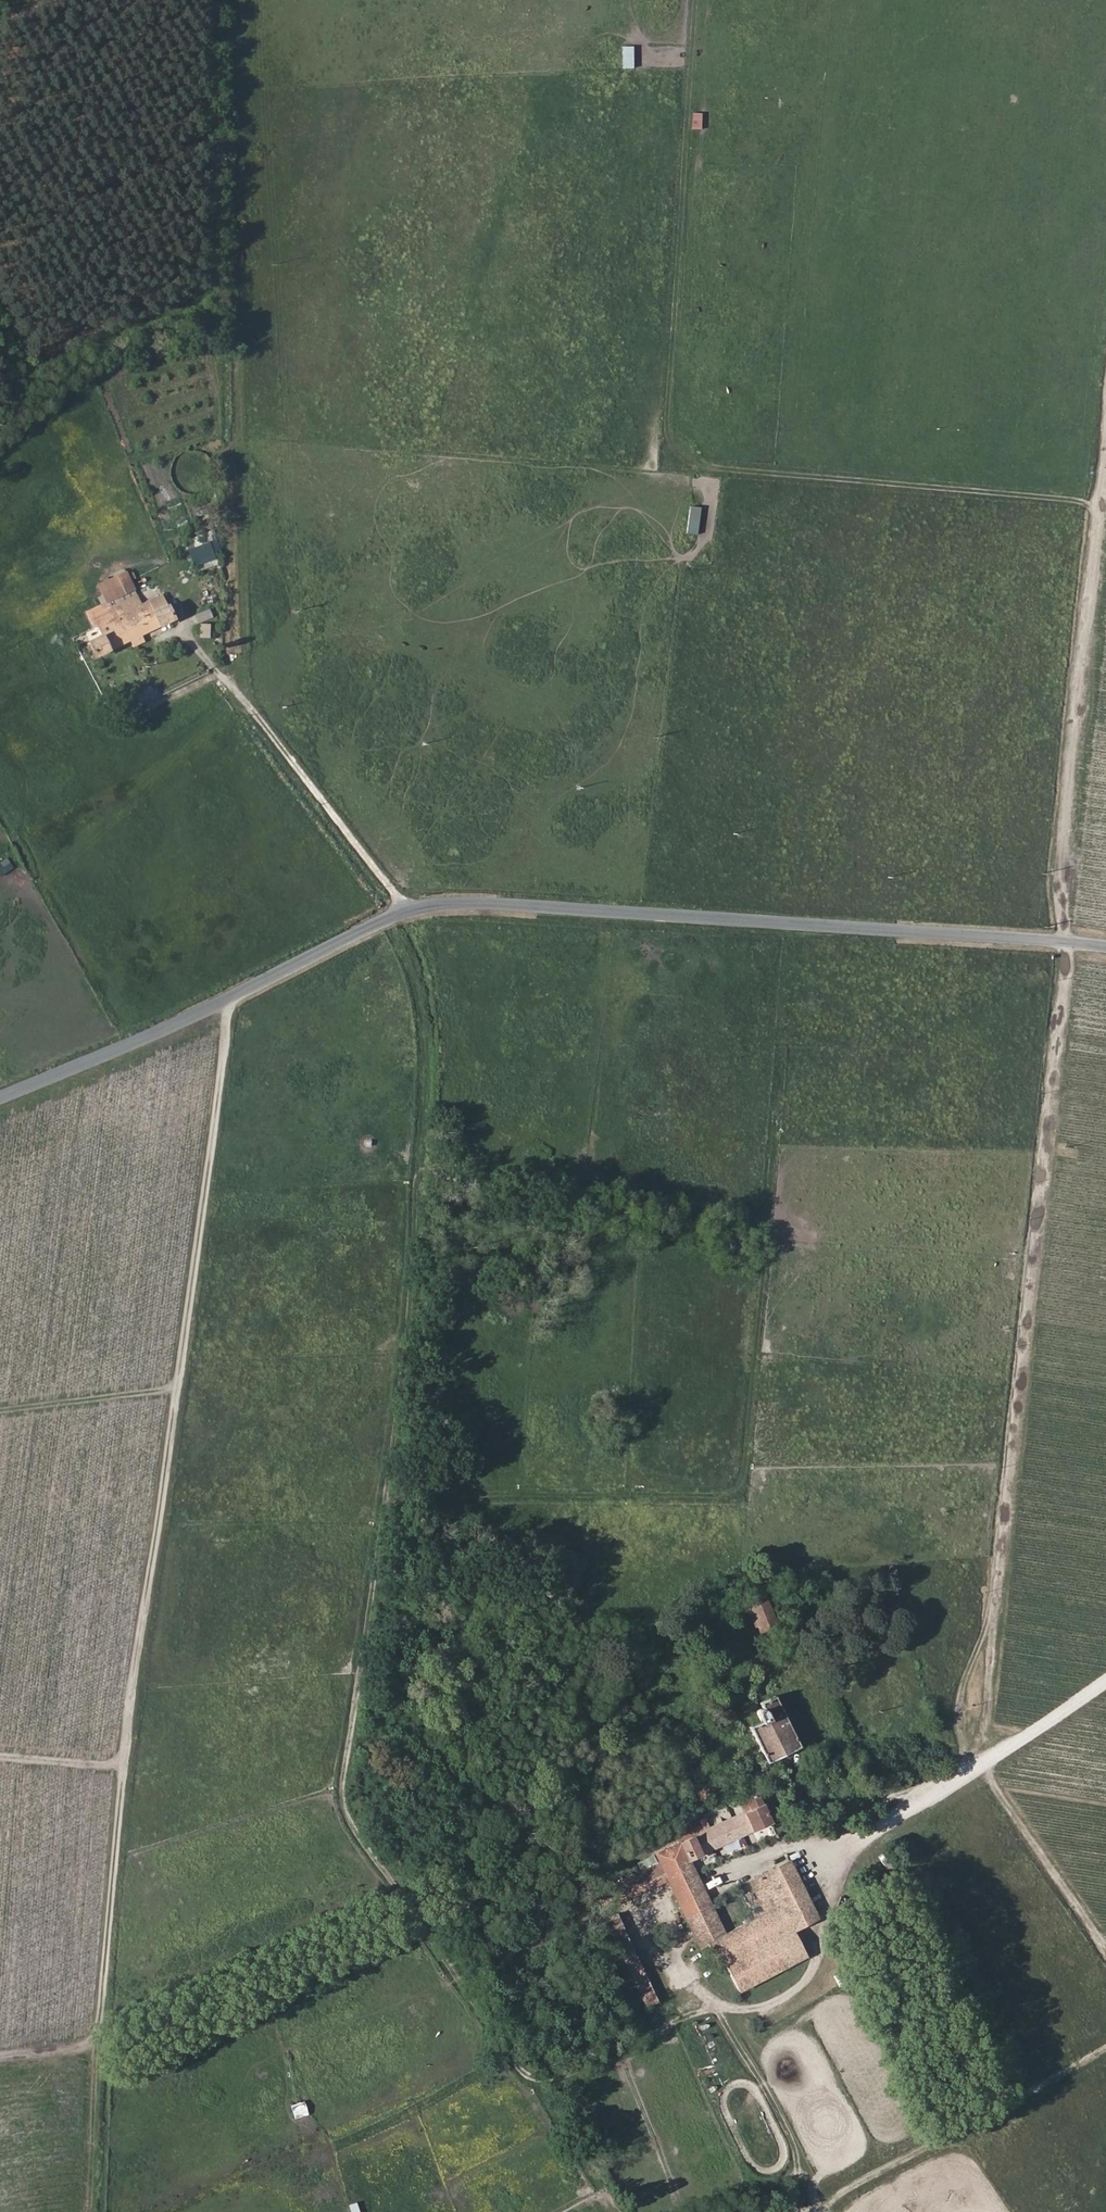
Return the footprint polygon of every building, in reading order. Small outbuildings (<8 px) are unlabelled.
[(622,45),(622,68),(634,68),(634,45),(622,45)] [(698,534),(700,507),(689,506),(687,533),(698,534)] [(71,645),(77,659),(155,622),(144,598),(81,628),(85,637),(71,645)] [(211,609),(194,613),(197,623),(213,618),(211,609)] [(211,623),(200,622),(199,637),(210,638),(211,623)] [(748,1578),(734,1585),(755,1631),(769,1625),(748,1578)] [(717,1605),(708,1609),(712,1617),(721,1613),(717,1605)] [(764,1691),(736,1706),(742,1722),(739,1724),(757,1757),(788,1740),(764,1691)] [(745,1788),(734,1793),(736,1799),(730,1802),(733,1810),(645,1851),(647,1859),(656,1875),(650,1878),(653,1884),(659,1881),(664,1891),(659,1893),(662,1899),(667,1896),(692,1944),(696,1942),(708,1965),(714,1962),(725,1985),(784,1954),(772,1930),(784,1924),(807,1911),(780,1857),(740,1877),(756,1909),(714,1929),(679,1856),(760,1818),(745,1788)] [(733,1852),(747,1846),(743,1838),(729,1844),(733,1852)] [(595,1914),(637,2001),(646,1997),(605,1910),(595,1914)] [(796,1948),(784,1924),(772,1930),(784,1954),(796,1948)] [(305,2101),(291,2105),(295,2118),(309,2113),(305,2101)] [(351,2211),(360,2211),(357,2201),(349,2204),(351,2211)]
